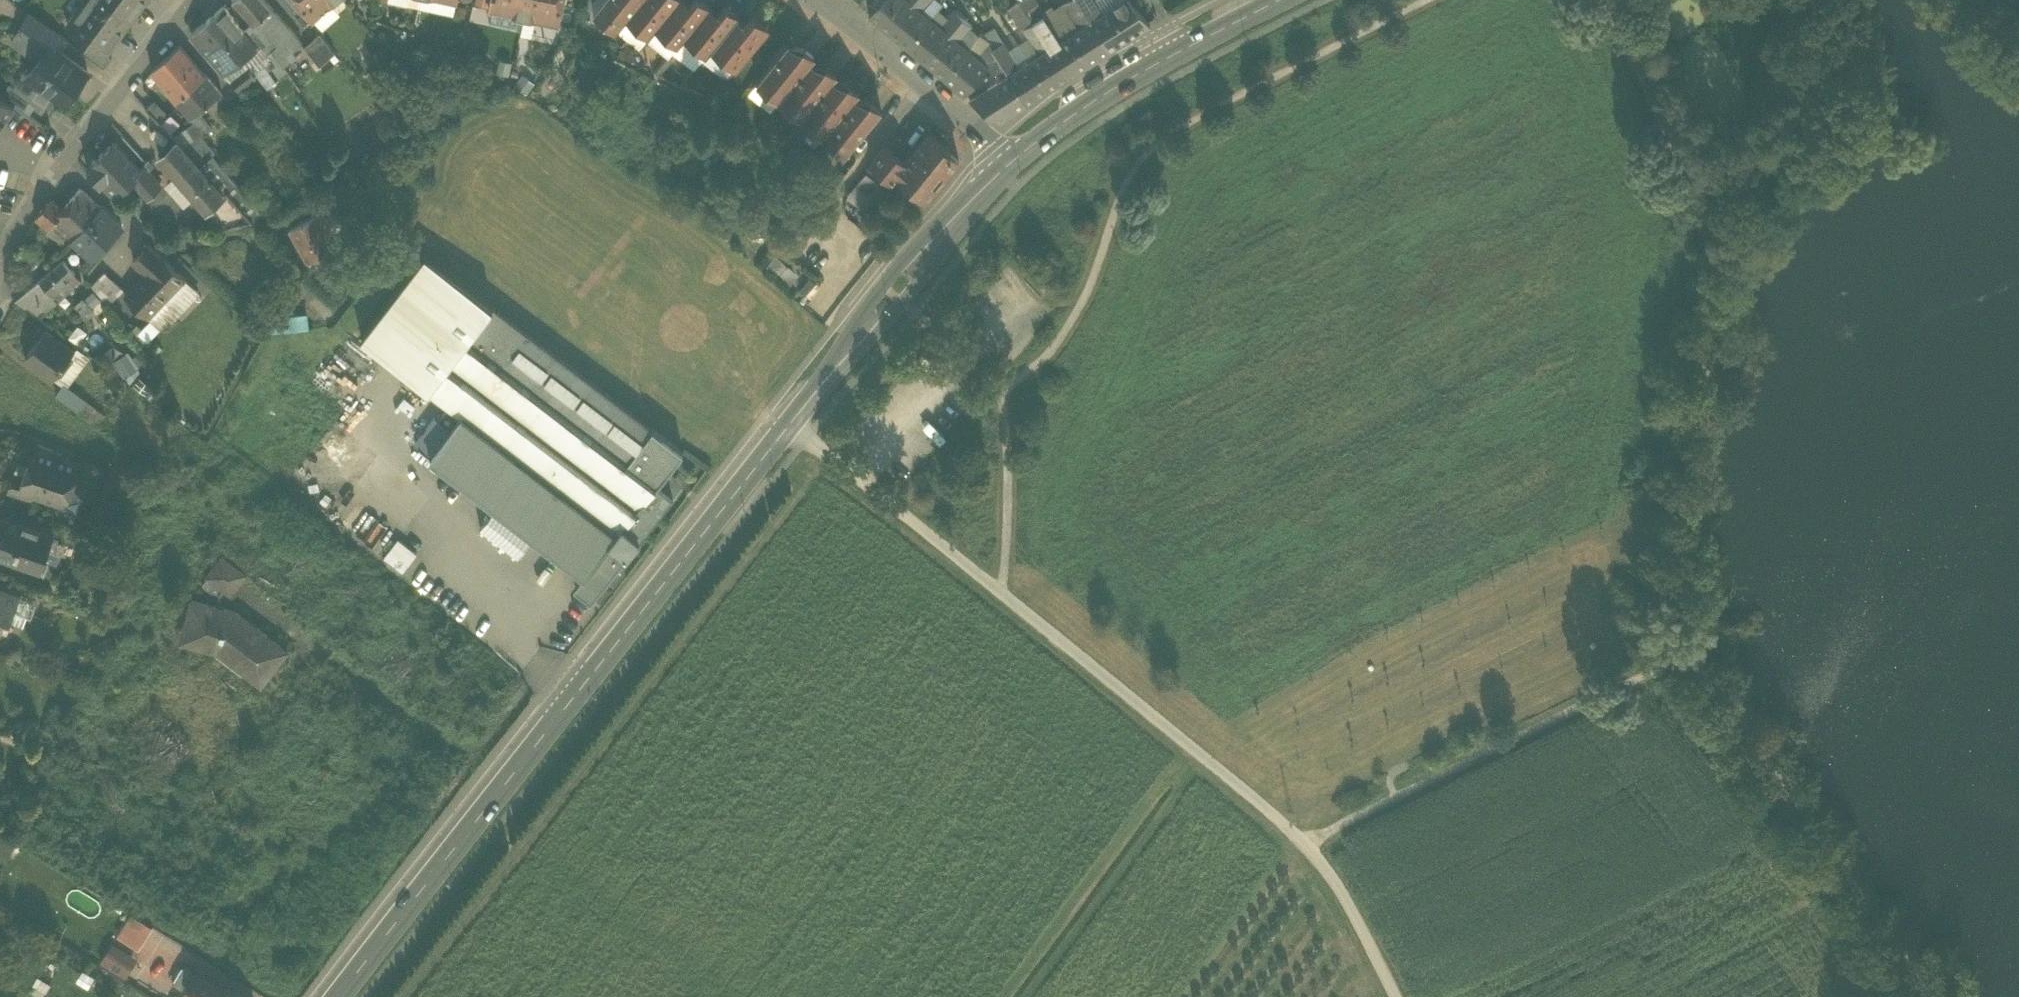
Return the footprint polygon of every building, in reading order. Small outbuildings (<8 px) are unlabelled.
[(103,53),(105,51),(142,0),(86,0),(67,26),(89,42),(103,53)] [(277,45),(286,39),(294,33),(266,0),(237,0),(277,45)] [(313,18),(331,3),(333,4),(337,0),(300,0),(303,4),(302,5),(313,18)] [(558,23),(562,8),(563,9),(565,0),(491,0),(490,8),(513,13),(512,15),(535,20),(535,18),(558,23)] [(627,17),(637,4),(638,2),(635,0),(603,0),(594,11),(607,22),(612,17),(621,24),(627,17)] [(656,26),(667,12),(677,0),(656,0),(647,12),(637,4),(627,17),(649,35),(656,26)] [(638,2),(637,4),(647,12),(656,0),(640,0),(638,2)] [(685,36),(696,22),(709,5),(703,0),(691,0),(689,3),(690,4),(677,20),(667,12),(656,26),(678,44),(685,36)] [(677,20),(690,4),(689,3),(685,0),(677,0),(667,12),(677,20)] [(911,2),(908,0),(880,0),(869,13),(888,29),(911,2)] [(911,2),(920,10),(929,0),(913,0),(911,2)] [(1040,53),(1050,46),(1034,22),(1019,0),(1018,0),(1010,5),(1018,17),(1018,21),(1023,28),(1024,28),(1040,53)] [(1034,22),(1044,15),(1034,0),(1019,0),(1034,22)] [(1091,20),(1078,0),(1067,0),(1064,2),(1081,26),(1091,20)] [(1103,12),(1095,0),(1078,0),(1091,20),(1103,12)] [(1103,12),(1112,6),(1122,0),(1095,0),(1103,12)] [(1112,6),(1131,36),(1150,23),(1132,0),(1122,0),(1112,6)] [(930,18),(920,10),(911,2),(888,29),(907,45),(930,18)] [(224,39),(227,42),(243,29),(224,3),(207,19),(224,39)] [(707,53),(712,47),(737,17),(738,15),(725,4),(718,12),(719,13),(705,30),(696,22),(685,36),(707,53)] [(696,22),(705,30),(719,13),(718,12),(709,5),(696,22)] [(1103,12),(1091,20),(1110,49),(1131,36),(1112,6),(1103,12)] [(954,8),(940,26),(949,34),(963,16),(954,8)] [(21,24),(25,28),(34,15),(30,12),(21,24)] [(25,28),(49,45),(50,43),(58,33),(34,15),(25,28)] [(746,24),(737,17),(712,47),(736,65),(767,26),(753,15),(746,24)] [(1034,22),(1050,46),(1060,40),(1044,15),(1034,22)] [(963,16),(949,34),(957,41),(972,23),(963,16)] [(612,17),(607,22),(617,29),(621,24),(612,17)] [(926,60),(949,34),(940,26),(930,18),(907,45),(926,60)] [(192,33),(208,52),(224,39),(207,19),(192,33)] [(1081,26),(1070,33),(1089,62),(1110,49),(1091,20),(1081,26)] [(252,22),(243,29),(227,42),(241,59),(257,48),(266,41),(252,22)] [(10,39),(38,60),(49,45),(25,28),(21,24),(10,39)] [(985,34),(986,36),(993,48),(1003,41),(995,28),(985,34)] [(294,33),(286,39),(294,49),(296,47),(302,42),(294,33)] [(1070,33),(1060,40),(1050,46),(1069,75),(1089,62),(1070,33)] [(968,50),(957,41),(949,34),(926,60),(945,76),(968,50)] [(305,45),(320,65),(331,55),(315,36),(305,45)] [(998,54),(993,48),(986,36),(976,42),(981,46),(984,50),(986,48),(995,57),(998,54)] [(227,42),(224,39),(208,52),(225,72),(241,59),(227,42)] [(300,52),(296,47),(294,49),(286,39),(277,45),(272,50),(279,59),(281,61),(291,54),(293,58),(299,54),(298,53),(300,52)] [(1005,65),(1009,72),(1019,66),(1003,41),(993,48),(998,54),(1005,65)] [(83,50),(104,65),(111,55),(105,51),(103,53),(89,42),(83,50)] [(50,43),(49,45),(38,60),(28,73),(43,84),(65,101),(88,70),(50,43)] [(180,43),(167,55),(192,86),(206,73),(189,53),(180,43)] [(779,97),(780,98),(801,72),(792,65),(801,54),(789,43),(759,80),(772,91),(776,85),(784,92),(779,97)] [(792,65),(801,72),(810,61),(816,53),(807,46),(801,54),(792,65)] [(1040,53),(1030,59),(1048,89),(1069,75),(1050,46),(1040,53)] [(988,66),(995,57),(986,48),(984,50),(978,58),(988,66)] [(978,58),(968,50),(945,76),(965,93),(984,70),(988,66),(978,58)] [(1005,65),(998,54),(995,57),(988,66),(984,70),(988,76),(1005,65)] [(178,100),(192,86),(167,55),(152,68),(178,100)] [(1019,66),(1009,72),(1028,102),(1048,89),(1030,59),(1019,66)] [(810,61),(801,72),(780,98),(793,109),(798,103),(806,110),(801,115),(802,116),(822,90),(814,83),(823,71),(810,61)] [(814,83),(822,90),(831,79),(837,72),(829,64),(823,71),(814,83)] [(234,82),(240,89),(256,77),(248,65),(231,79),(234,82)] [(15,104),(28,114),(38,101),(33,97),(43,84),(28,73),(24,71),(14,84),(10,80),(1,93),(15,104)] [(178,100),(191,116),(199,110),(223,90),(208,72),(206,73),(192,86),(178,100)] [(998,121),(1028,102),(1009,72),(970,97),(998,121)] [(831,79),(822,90),(802,116),(815,127),(820,122),(827,128),(823,133),(824,134),(845,108),(836,101),(845,90),(831,79)] [(836,101),(845,108),(853,97),(859,90),(851,83),(845,90),(836,101)] [(772,91),(779,97),(784,92),(776,85),(772,91)] [(0,124),(15,104),(1,93),(0,93),(0,123),(0,124)] [(853,97),(845,108),(824,134),(837,144),(841,139),(848,145),(844,150),(846,152),(867,126),(858,119),(867,108),(853,97)] [(858,119),(867,126),(881,108),(873,101),(867,108),(858,119)] [(793,109),(801,115),(806,110),(798,103),(793,109)] [(212,125),(199,110),(191,116),(194,120),(188,124),(195,136),(201,132),(201,133),(212,125)] [(815,127),(823,133),(827,128),(820,122),(815,127)] [(180,141),(183,145),(195,136),(188,124),(179,130),(176,127),(170,131),(174,134),(180,141)] [(183,145),(200,164),(212,153),(216,151),(201,133),(201,132),(195,136),(183,145)] [(899,170),(927,196),(959,156),(929,132),(906,160),(885,142),(871,159),(894,177),(899,170)] [(116,139),(140,166),(145,161),(147,160),(122,133),(116,139)] [(104,181),(116,195),(130,182),(149,165),(145,161),(140,166),(116,139),(88,164),(91,167),(88,169),(101,183),(104,181)] [(837,144),(844,150),(848,145),(841,139),(837,144)] [(191,192),(205,208),(224,193),(200,164),(183,145),(180,141),(163,156),(178,175),(171,180),(185,197),(191,192)] [(263,212),(212,153),(200,164),(224,193),(205,208),(210,214),(229,196),(232,193),(254,217),(263,212)] [(130,182),(148,201),(166,184),(149,165),(130,182)] [(80,187),(66,203),(87,222),(101,206),(80,187)] [(210,214),(221,227),(250,219),(254,217),(232,193),(229,196),(210,214)] [(71,238),(87,222),(66,203),(63,206),(52,197),(36,215),(51,228),(55,223),(71,238)] [(121,226),(101,206),(87,222),(71,238),(92,258),(121,226)] [(290,227),(308,260),(336,245),(317,212),(290,227)] [(126,293),(150,316),(169,296),(186,278),(171,263),(162,255),(161,255),(148,245),(134,259),(147,271),(126,293)] [(774,250),(764,260),(786,281),(796,271),(774,250)] [(362,338),(428,389),(493,305),(426,254),(362,338)] [(27,289),(40,304),(52,293),(59,300),(70,290),(64,283),(76,272),(64,258),(42,277),(27,289)] [(306,274),(335,297),(346,282),(317,259),(306,274)] [(92,284),(109,303),(123,287),(106,270),(92,284)] [(64,283),(70,290),(82,280),(76,272),(64,283)] [(194,285),(186,278),(169,296),(176,303),(194,285)] [(15,300),(39,317),(46,311),(40,304),(27,289),(16,299),(15,300)] [(40,304),(46,311),(59,300),(52,293),(40,304)] [(72,302),(84,316),(93,308),(81,294),(72,302)] [(575,585),(591,598),(625,554),(627,555),(640,537),(674,495),(673,494),(678,488),(663,477),(683,450),(654,428),(493,305),(428,389),(462,415),(452,428),(431,455),(430,456),(585,574),(575,585)] [(25,356),(54,377),(74,351),(45,329),(25,356)] [(123,376),(139,366),(127,348),(112,358),(123,376)] [(56,394),(79,411),(87,399),(65,383),(56,394)] [(420,447),(431,455),(452,428),(435,416),(415,442),(421,446),(420,447)] [(34,492),(66,503),(78,470),(74,468),(76,462),(39,449),(36,455),(33,454),(24,476),(15,473),(9,489),(32,498),(34,492)] [(40,569),(54,532),(19,519),(17,526),(9,523),(11,517),(0,513),(0,540),(1,540),(0,542),(0,550),(15,555),(13,559),(40,569)] [(399,538),(384,557),(403,571),(417,552),(399,538)] [(206,574),(230,593),(246,572),(222,554),(206,574)] [(17,600),(3,595),(5,588),(0,586),(0,630),(5,616),(10,618),(23,623),(28,610),(32,611),(37,599),(20,593),(20,594),(19,593),(17,600)] [(19,593),(5,588),(3,595),(17,600),(19,593)] [(219,646),(264,681),(288,650),(236,610),(192,598),(185,623),(205,628),(201,642),(219,646)] [(205,628),(185,623),(181,636),(201,642),(205,628)] [(0,834),(0,835),(0,849),(8,855),(15,845),(0,834)] [(153,926),(131,913),(118,934),(139,947),(153,926)] [(126,975),(138,958),(112,941),(101,959),(126,975)] [(173,981),(185,989),(197,969),(185,962),(173,981)] [(197,969),(185,989),(198,996),(218,996),(225,986),(197,969)] [(39,993),(47,980),(35,973),(27,986),(39,993)] [(225,986),(218,996),(244,996),(225,985),(225,986)]
